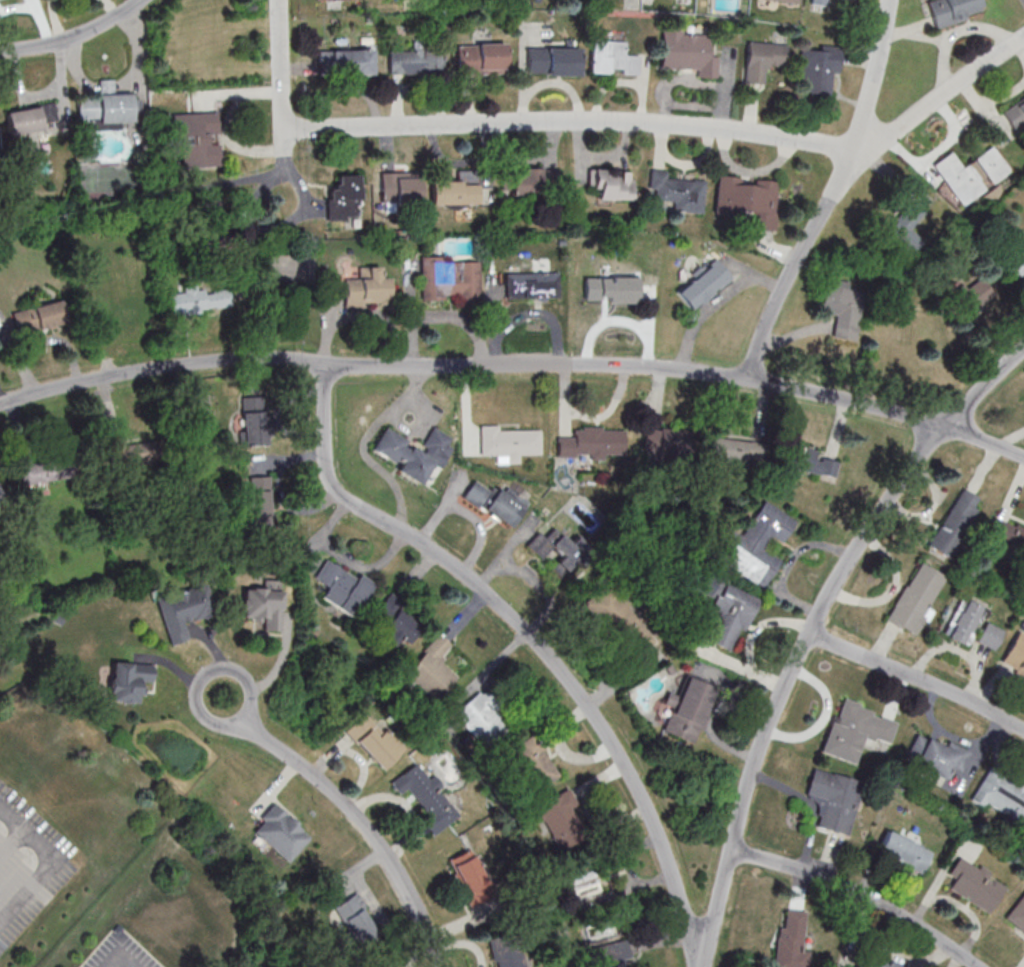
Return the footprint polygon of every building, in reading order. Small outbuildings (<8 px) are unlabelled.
[(980,0),(930,0),(926,2),(936,28),(984,11),(980,0)] [(661,69),(697,70),(697,78),(717,78),(718,56),(709,56),(709,32),(662,31),(661,69)] [(639,53),(627,53),(627,40),(591,40),(591,74),(638,74),(639,53)] [(745,83),(765,84),(766,65),(786,66),(787,44),(747,42),(745,83)] [(456,43),(456,75),(507,75),(507,43),(456,43)] [(839,46),(819,45),(819,50),(800,49),(797,93),(836,95),(839,46)] [(581,47),(527,47),(527,76),(581,76),(581,47)] [(373,50),(319,50),(319,75),(373,75),(373,50)] [(442,50),(388,50),(388,75),(442,75),(442,50)] [(78,123),(90,122),(90,126),(139,125),(139,95),(114,96),(114,80),(98,80),(98,99),(77,99),(78,123)] [(1002,110),(1013,130),(1023,124),(1023,98),(1002,110)] [(6,111),(9,133),(57,126),(54,103),(6,111)] [(181,168),(221,167),(221,143),(219,143),(219,113),(172,114),(172,135),(180,134),(181,168)] [(1010,172),(994,147),(962,167),(952,152),(934,164),(961,206),(984,191),(978,182),(985,177),(990,185),(1010,172)] [(511,169),(511,195),(556,195),(556,168),(511,169)] [(633,200),(633,170),(592,169),(592,200),(633,200)] [(668,178),(669,171),(651,170),(649,191),(657,192),(657,201),(673,202),(672,212),(703,214),(706,181),(668,178)] [(477,206),(477,172),(459,172),(459,181),(431,181),(431,206),(477,206)] [(328,187),(328,218),(360,217),(360,174),(338,175),(338,187),(328,187)] [(388,199),(420,199),(420,175),(388,175),(388,199)] [(779,182),(743,180),(743,177),(718,176),(715,213),(757,216),(756,232),(775,233),(779,182)] [(926,217),(912,203),(886,231),(901,245),(926,217)] [(1010,283),(1023,272),(1023,245),(997,266),(1010,283)] [(421,302),(481,300),(480,261),(469,261),(469,256),(420,257),(421,302)] [(690,311),(732,279),(716,258),(674,290),(690,311)] [(344,307),(391,306),(390,276),(380,276),(380,266),(359,266),(359,278),(344,278),(344,307)] [(559,272),(505,273),(505,300),(559,299),(559,272)] [(965,316),(997,299),(984,275),(952,293),(965,316)] [(638,303),(638,277),(584,277),(584,303),(638,303)] [(821,314),(835,315),(833,338),(857,341),(862,291),(846,289),(847,282),(825,280),(821,314)] [(172,313),(230,306),(228,289),(205,292),(205,286),(169,291),(172,313)] [(10,313),(59,301),(65,324),(16,336),(10,313)] [(270,444),(268,396),(242,397),(244,446),(270,444)] [(500,429),(500,425),(479,425),(479,454),(496,454),(496,464),(520,464),(520,454),(541,454),(541,429),(500,429)] [(558,457),(625,457),(625,427),(575,427),(575,437),(558,437),(558,457)] [(372,452),(400,463),(397,472),(423,483),(436,451),(382,429),(372,452)] [(690,429),(643,429),(643,455),(690,455),(690,429)] [(751,440),(713,440),(713,461),(751,461),(751,440)] [(160,464),(160,442),(117,444),(118,466),(160,464)] [(820,450),(788,443),(783,468),(835,478),(838,462),(818,458),(820,450)] [(20,482),(61,482),(61,464),(20,464),(20,482)] [(273,525),(271,477),(249,477),(249,489),(243,490),(244,517),(236,517),(236,526),(273,525)] [(462,498),(511,528),(525,504),(499,488),(496,492),(474,478),(462,498)] [(928,546),(949,559),(978,508),(975,506),(980,498),(961,487),(928,546)] [(796,519),(764,500),(742,536),(732,530),(715,560),(764,589),(782,560),(767,551),(774,540),(782,544),(796,519)] [(1023,549),(1023,526),(992,518),(987,538),(1023,549)] [(526,545),(542,558),(549,549),(558,556),(554,562),(569,575),(591,547),(576,535),(570,543),(553,529),(547,536),(539,530),(526,545)] [(354,618),(375,583),(359,574),(357,578),(325,559),(314,579),(328,587),(321,599),(354,618)] [(920,563),(944,578),(921,616),(924,618),(913,637),(901,629),(900,630),(884,621),(892,606),(903,586),(905,587),(920,563)] [(242,588),(241,620),(263,620),(262,631),(281,631),(283,580),(263,579),(263,589),(242,588)] [(757,598),(721,583),(709,613),(714,615),(704,641),(735,653),(757,598)] [(169,645),(189,640),(184,623),(215,614),(207,584),(156,598),(169,645)] [(377,632),(392,647),(400,638),(406,644),(423,627),(389,595),(366,619),(378,630),(377,632)] [(960,598),(945,637),(968,646),(983,607),(960,598)] [(1004,630),(986,621),(976,641),(994,651),(1004,630)] [(1018,628),(999,665),(1023,677),(1023,631),(1018,628)] [(432,704),(458,678),(440,660),(453,647),(440,634),(401,674),(432,704)] [(109,702),(139,703),(140,682),(152,683),(153,664),(111,662),(109,702)] [(690,744),(715,689),(687,676),(662,731),(690,744)] [(452,713),(482,748),(510,724),(481,690),(452,713)] [(895,723),(888,743),(873,738),(872,742),(862,738),(852,765),(818,753),(829,723),(833,724),(843,698),(859,704),(858,707),(871,713),(870,716),(877,718),(878,717),(895,723)] [(401,752),(364,713),(344,731),(382,770),(401,752)] [(947,780),(952,768),(960,772),(968,754),(918,733),(905,762),(947,780)] [(560,776),(533,734),(509,749),(535,791),(560,776)] [(432,836),(459,817),(440,789),(443,788),(435,776),(428,780),(416,764),(390,782),(399,795),(408,789),(426,815),(420,819),(432,836)] [(989,768),(1023,790),(1023,821),(1021,826),(984,803),(981,808),(969,801),(989,768)] [(831,773),(862,782),(846,836),(814,827),(822,800),(804,795),(811,769),(831,775),(831,773)] [(532,809),(557,853),(586,836),(570,807),(578,803),(569,788),(532,809)] [(289,864),(313,835),(273,801),(249,830),(289,864)] [(922,873),(931,850),(886,831),(876,853),(922,873)] [(447,859),(469,908),(493,897),(471,848),(447,859)] [(958,859),(976,870),(979,866),(990,873),(987,877),(1004,888),(987,915),(947,889),(953,879),(947,875),(958,859)] [(579,912),(604,903),(591,867),(566,876),(579,912)] [(333,907),(358,946),(380,933),(355,893),(333,907)] [(1004,917),(1023,893),(1023,933),(1004,917)] [(786,910),(784,928),(778,927),(773,966),(778,966),(807,966),(809,951),(800,950),(804,912),(786,910)] [(521,934),(489,941),(494,966),(528,966),(521,934)] [(631,957),(626,938),(591,947),(596,966),(624,966),(622,959),(631,957)] [(887,963),(858,954),(854,966),(902,966),(887,963)]
